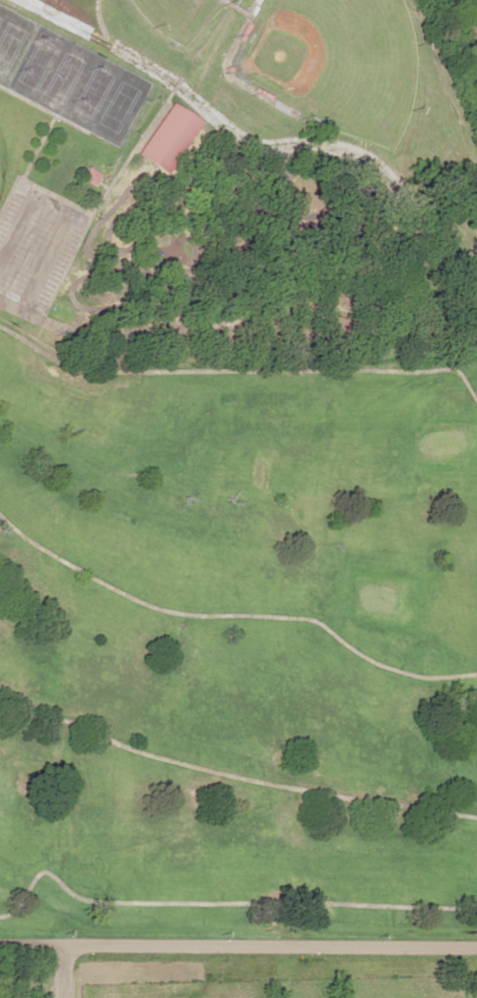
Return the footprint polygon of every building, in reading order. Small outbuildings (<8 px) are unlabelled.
[(171,101),(202,122),(167,174),(136,153),(171,101)] [(91,185),(99,174),(86,165),(78,177),(91,185)]
